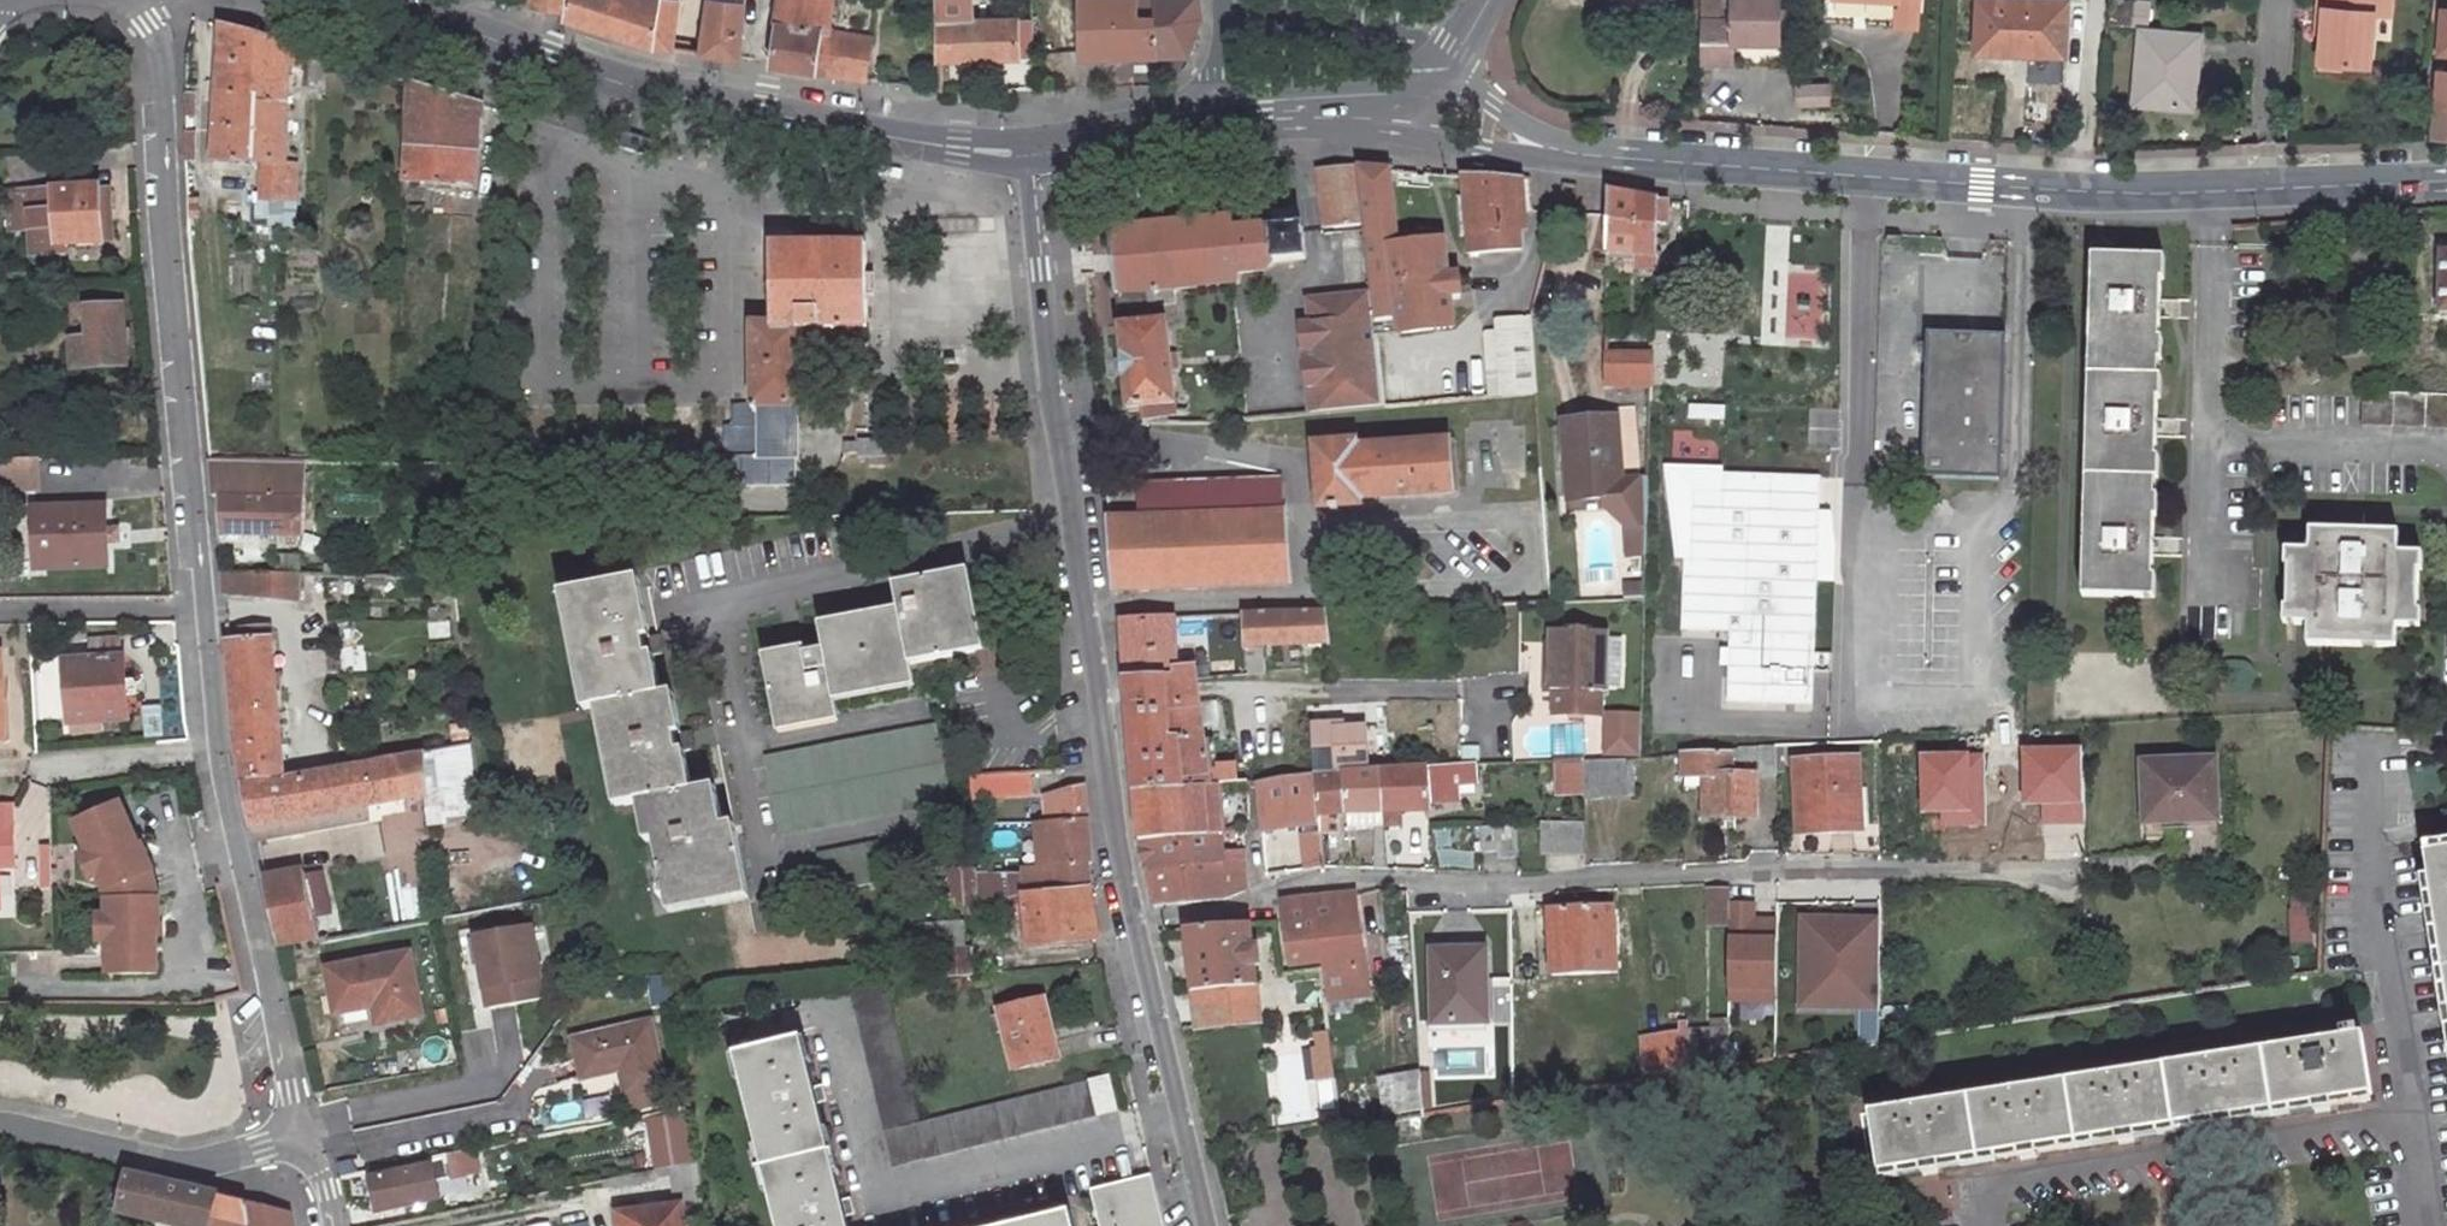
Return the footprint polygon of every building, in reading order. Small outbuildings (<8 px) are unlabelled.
[(534,3),(570,9),(571,0),(535,0),(534,3)] [(570,9),(569,14),(658,44),(674,47),(681,0),(571,0),(570,9)] [(706,29),(703,52),(745,58),(747,4),(721,0),(710,0),(706,29)] [(774,64),(872,80),(879,38),(831,30),(835,0),(783,0),(774,64)] [(941,57),(1036,55),(1034,16),(978,17),(978,0),(939,0),(941,57)] [(1081,57),(1190,54),(1200,20),(1200,0),(1080,0),(1081,57)] [(1696,30),(1714,30),(1715,0),(1697,0),(1696,30)] [(1976,50),(2065,54),(2066,0),(1978,0),(1976,50)] [(2111,6),(2133,9),(2134,1),(2122,0),(2112,0),(2111,6)] [(2137,23),(2154,22),(2153,0),(2135,0),(2137,23)] [(2318,8),(2324,9),(2328,9),(2329,0),(2318,0),(2318,8)] [(2320,63),(2369,68),(2374,14),(2388,15),(2389,0),(2329,0),(2328,9),(2324,9),(2320,63)] [(2111,6),(2110,24),(2131,26),(2133,9),(2111,6)] [(1696,39),(1695,80),(1728,80),(1728,60),(1775,60),(1776,9),(1727,9),(1727,39),(1696,39)] [(262,165),(260,202),(295,203),(296,167),(286,166),(288,71),(303,72),(304,53),(221,28),(212,162),(262,165)] [(2141,31),(2134,103),(2193,109),(2200,36),(2141,31)] [(2440,47),(2432,137),(2446,139),(2446,48),(2440,47)] [(1833,106),(1833,82),(1798,82),(1798,106),(1833,106)] [(408,84),(404,183),(473,188),(483,106),(408,84)] [(1357,168),(1317,171),(1323,226),(1364,222),(1357,168)] [(1520,234),(1516,194),(1515,180),(1462,176),(1464,198),(1471,197),(1474,237),(1520,234)] [(113,244),(109,187),(99,188),(103,245),(113,244)] [(60,248),(103,245),(99,188),(27,192),(29,230),(56,228),(57,248),(60,248)] [(1607,190),(1607,253),(1634,255),(1636,195),(1607,190)] [(1636,195),(1634,255),(1634,270),(1655,270),(1656,223),(1657,199),(1636,195)] [(1471,197),(1464,198),(1467,238),(1474,237),(1471,197)] [(186,199),(187,220),(197,221),(197,200),(186,199)] [(1657,199),(1656,223),(1668,223),(1668,199),(1657,199)] [(252,201),(251,227),(294,228),(295,203),(260,202),(252,201)] [(1293,211),(1272,212),(1274,230),(1296,229),(1293,211)] [(1239,283),(1238,273),(1260,272),(1268,269),(1274,262),(1306,259),(1303,228),(1296,229),(1274,230),(1270,231),(1265,227),(1257,225),(1233,227),(1232,218),(1110,230),(1120,327),(1152,324),(1151,307),(1176,304),(1174,289),(1239,283)] [(29,230),(30,255),(61,254),(60,248),(57,248),(56,228),(29,230)] [(1474,237),(1467,238),(1468,254),(1520,249),(1520,234),(1474,237)] [(1889,234),(1888,244),(1899,244),(1899,234),(1889,234)] [(1429,314),(1452,312),(1450,294),(1461,293),(1459,275),(1448,276),(1444,240),(1391,246),(1401,332),(1431,328),(1429,314)] [(772,328),(753,328),(754,408),(734,408),(733,428),(728,428),(729,457),(667,458),(667,487),(793,485),(793,458),(796,458),(795,406),(801,406),(801,387),(817,387),(817,344),(802,344),(802,327),(866,327),(865,297),(865,282),(865,278),(864,246),(772,246),(772,328)] [(2093,255),(2083,597),(2153,599),(2161,258),(2093,255)] [(874,278),(865,278),(865,282),(865,297),(874,297),(874,278)] [(1384,407),(1372,294),(1309,300),(1312,325),(1315,352),(1306,358),(1312,413),(1384,407)] [(89,341),(72,342),(73,369),(125,366),(121,307),(87,308),(89,341)] [(1454,326),(1452,312),(1429,314),(1431,328),(1454,326)] [(1498,329),(1485,329),(1490,397),(1536,393),(1531,319),(1498,320),(1498,329)] [(1152,324),(1120,327),(1128,410),(1141,409),(1144,421),(1177,415),(1167,323),(1152,324)] [(1312,325),(1302,326),(1306,358),(1315,352),(1312,325)] [(1653,332),(1607,332),(1607,387),(1627,386),(1651,385),(1653,332)] [(1653,332),(1651,385),(1651,388),(1661,389),(1670,388),(1671,333),(1653,332)] [(1930,334),(1924,477),(2001,480),(2006,336),(1930,334)] [(1651,385),(1627,386),(1628,399),(1651,398),(1651,388),(1651,385)] [(1661,389),(1651,388),(1651,398),(1650,401),(1662,401),(1661,389)] [(2360,425),(2446,428),(2446,396),(2362,393),(2360,425)] [(1692,419),(1729,420),(1729,404),(1693,403),(1692,419)] [(1618,417),(1564,422),(1569,500),(1606,497),(1606,510),(1625,509),(1626,527),(1647,526),(1648,478),(1623,480),(1618,417)] [(1355,442),(1313,445),(1318,508),(1361,506),(1361,498),(1454,492),(1449,440),(1355,447),(1355,442)] [(0,460),(0,488),(34,488),(33,460),(0,460)] [(269,535),(268,544),(277,545),(278,535),(302,536),(304,462),(210,461),(213,498),(220,499),(221,534),(269,535)] [(439,462),(425,463),(427,486),(442,485),(439,462)] [(1689,563),(1683,639),(1722,640),(1721,710),(1815,714),(1819,706),(1825,581),(1838,581),(1842,543),(1835,508),(1826,509),(1827,476),(1733,472),(1731,466),(1669,464),(1680,562),(1689,563)] [(1139,518),(1107,520),(1114,591),(1289,582),(1282,481),(1138,486),(1139,518)] [(106,507),(35,509),(36,569),(108,567),(107,544),(116,544),(116,530),(106,531),(106,507)] [(1647,526),(1626,527),(1628,556),(1646,555),(1647,526)] [(2396,647),(2396,627),(2419,627),(2420,553),(2399,553),(2399,533),(2311,529),(2310,551),(2289,551),(2287,624),(2308,625),(2308,646),(2396,647)] [(274,558),(273,575),(299,576),(300,560),(274,558)] [(959,573),(894,585),(899,611),(909,665),(975,652),(959,573)] [(222,574),(224,596),(299,605),(299,599),(305,600),(307,576),(299,576),(273,575),(222,574)] [(636,580),(568,593),(591,711),(603,708),(661,695),(636,580)] [(1327,610),(1243,613),(1244,643),(1328,638),(1327,610)] [(899,611),(819,625),(825,652),(832,694),(912,679),(909,665),(899,611)] [(1194,615),(1178,616),(1179,632),(1194,631),(1194,615)] [(1172,616),(1119,617),(1124,681),(1195,674),(1195,679),(1210,678),(1208,664),(1175,669),(1172,616)] [(241,642),(227,643),(240,786),(283,778),(271,629),(239,630),(241,642)] [(1553,691),(1553,713),(1598,716),(1600,693),(1603,693),(1604,687),(1620,688),(1623,639),(1606,638),(1606,632),(1551,630),(1551,643),(1550,672),(1543,671),(1543,690),(1553,691)] [(92,660),(64,662),(68,724),(128,721),(124,658),(121,658),(121,639),(91,641),(92,660)] [(1550,672),(1551,643),(1544,643),(1543,671),(1550,672)] [(803,649),(764,657),(777,725),(836,713),(832,694),(825,652),(804,656),(803,649)] [(1263,651),(1244,651),(1245,676),(1264,674),(1263,651)] [(1195,674),(1124,681),(1133,793),(1216,785),(1245,782),(1246,782),(1245,765),(1216,767),(1206,768),(1203,739),(1195,679),(1195,674)] [(661,695),(603,708),(624,805),(646,801),(693,792),(672,693),(661,695)] [(0,702),(0,743),(9,742),(7,702),(2,702),(0,702)] [(1645,712),(1608,712),(1606,759),(1643,756),(1645,712)] [(1309,724),(1314,773),(1341,770),(1366,769),(1363,725),(1339,726),(1339,721),(1309,724)] [(935,729),(764,761),(770,796),(941,762),(935,729)] [(1214,739),(1203,739),(1206,768),(1216,767),(1214,739)] [(1774,748),(1681,752),(1682,776),(1704,776),(1705,817),(1754,817),(1754,774),(1729,774),(1729,760),(1759,760),(1759,774),(1775,774),(1774,748)] [(423,753),(397,757),(403,801),(427,796),(423,753)] [(283,778),(240,786),(250,829),(364,808),(403,801),(397,757),(283,778)] [(2036,757),(2003,758),(2003,776),(2035,775),(2036,757)] [(1633,758),(1624,759),(1625,794),(1633,794),(1633,758)] [(1606,759),(1582,760),(1583,793),(1583,797),(1625,794),(1624,759),(1606,759)] [(1582,760),(1554,761),(1555,794),(1583,793),(1582,760)] [(2212,760),(2143,763),(2145,822),(2214,818),(2212,760)] [(1857,761),(1795,763),(1798,828),(1861,824),(1857,761)] [(1923,761),(1923,781),(1955,781),(1955,761),(1923,761)] [(941,762),(770,796),(777,831),(949,798),(941,762)] [(1474,763),(1378,768),(1382,812),(1401,811),(1429,811),(1429,799),(1456,799),(1455,783),(1475,782),(1474,763)] [(1366,769),(1341,770),(1346,812),(1348,825),(1374,824),(1374,867),(1387,868),(1384,824),(1382,812),(1378,768),(1366,769)] [(1314,773),(1312,773),(1318,821),(1319,833),(1337,832),(1337,813),(1346,812),(1341,770),(1314,773)] [(1028,773),(970,777),(972,800),(1027,797),(1028,773)] [(1312,773),(1257,780),(1262,830),(1318,821),(1312,773)] [(1216,785),(1133,793),(1137,840),(1220,833),(1216,785)] [(1051,869),(1023,871),(1024,875),(1025,896),(1090,889),(1086,865),(1091,864),(1083,787),(1044,795),(1046,824),(1051,869)] [(693,792),(646,801),(665,890),(659,891),(661,901),(666,900),(667,906),(747,890),(734,825),(723,828),(714,788),(693,792)] [(15,869),(13,804),(0,805),(0,869),(15,869)] [(141,847),(122,804),(77,824),(90,853),(100,877),(107,891),(109,901),(108,916),(109,942),(109,974),(159,975),(158,927),(161,928),(161,900),(158,900),(153,871),(155,870),(144,845),(141,847)] [(364,808),(250,829),(253,841),(367,820),(364,808)] [(1401,811),(1382,812),(1384,824),(1401,825),(1401,811)] [(1242,821),(1227,822),(1228,832),(1243,831),(1242,821)] [(1583,821),(1540,823),(1541,853),(1584,853),(1583,821)] [(1515,823),(1479,825),(1480,851),(1496,850),(1496,857),(1515,857),(1515,823)] [(1046,824),(1034,825),(1039,869),(1051,869),(1046,824)] [(1220,833),(1137,840),(1144,871),(1222,861),(1220,841),(1244,839),(1243,831),(1228,832),(1220,833)] [(1319,833),(1303,834),(1307,868),(1324,867),(1319,833)] [(52,846),(42,846),(42,888),(52,888),(52,846)] [(880,846),(817,859),(823,894),(887,882),(880,846)] [(977,875),(975,849),(951,847),(954,908),(1026,903),(1030,944),(1097,937),(1090,889),(1025,896),(1024,875),(977,875)] [(2420,851),(2446,1009),(2446,848),(2420,851)] [(90,853),(82,857),(92,881),(100,877),(90,853)] [(1222,861),(1144,871),(1152,904),(1222,897),(1248,889),(1246,863),(1239,863),(1230,860),(1222,861)] [(14,906),(14,870),(4,870),(4,906),(14,906)] [(303,871),(261,878),(276,946),(318,936),(303,871)] [(2291,890),(2294,945),(2316,944),(2315,920),(2325,919),(2324,888),(2291,890)] [(1729,889),(1709,890),(1709,922),(1729,923),(1729,889)] [(1353,892),(1280,900),(1283,921),(1289,964),(1322,960),(1328,1000),(1352,996),(1354,1008),(1376,1004),(1374,989),(1369,990),(1353,892)] [(1613,907),(1549,909),(1550,939),(1561,938),(1563,972),(1616,970),(1613,907)] [(1802,1010),(1885,1011),(1885,913),(1802,913),(1802,1010)] [(108,916),(100,917),(100,942),(109,942),(108,916)] [(962,924),(919,926),(920,952),(924,951),(927,980),(975,975),(973,948),(964,949),(962,924)] [(1249,924),(1186,928),(1196,1028),(1260,1022),(1253,964),(1258,963),(1256,945),(1251,945),(1249,924)] [(531,928),(474,938),(486,1009),(543,999),(531,928)] [(1561,938),(1550,939),(1551,973),(1563,972),(1561,938)] [(1483,949),(1432,950),(1433,1022),(1485,1021),(1483,949)] [(407,953),(327,968),(335,1013),(381,1004),(384,1021),(420,1015),(407,953)] [(886,985),(850,989),(893,1165),(1117,1110),(1110,1076),(919,1123),(886,985)] [(1352,996),(1328,1000),(1329,1012),(1354,1008),(1352,996)] [(1044,999),(999,1010),(1014,1070),(1059,1058),(1044,999)] [(1739,1005),(1740,1017),(1779,1014),(1778,1002),(1739,1005)] [(335,1013),(340,1030),(384,1021),(381,1004),(335,1013)] [(1883,1040),(1881,1010),(1861,1012),(1863,1041),(1883,1040)] [(1688,1017),(1678,1018),(1679,1032),(1642,1037),(1644,1073),(1690,1066),(1688,1038),(1688,1028),(1688,1017)] [(648,1023),(573,1040),(583,1078),(621,1069),(628,1097),(632,1095),(635,1110),(668,1102),(648,1023)] [(2342,1035),(1868,1112),(1878,1170),(2371,1092),(2361,1033),(2356,1033),(2355,1025),(2340,1028),(2342,1035)] [(1729,1026),(1688,1028),(1688,1038),(1729,1035),(1729,1026)] [(1319,1079),(1338,1078),(1334,1032),(1316,1033),(1319,1079)] [(1729,1035),(1688,1038),(1690,1066),(1728,1060),(1729,1035)] [(733,1056),(776,1225),(849,1225),(802,1039),(733,1056)] [(1419,1071),(1380,1076),(1381,1092),(1370,1093),(1374,1117),(1422,1110),(1419,1071)] [(1428,1071),(1419,1071),(1422,1110),(1431,1108),(1428,1071)] [(686,1109),(646,1118),(659,1172),(699,1162),(686,1109)] [(468,1153),(367,1173),(376,1214),(438,1199),(435,1182),(472,1174),(468,1153)] [(127,1174),(119,1213),(168,1225),(288,1225),(286,1211),(127,1174)] [(1093,1191),(1102,1225),(1158,1225),(1146,1178),(1093,1191)] [(618,1215),(619,1225),(681,1225),(678,1208),(618,1215)] [(1070,1212),(1017,1225),(1074,1225),(1070,1212)]
